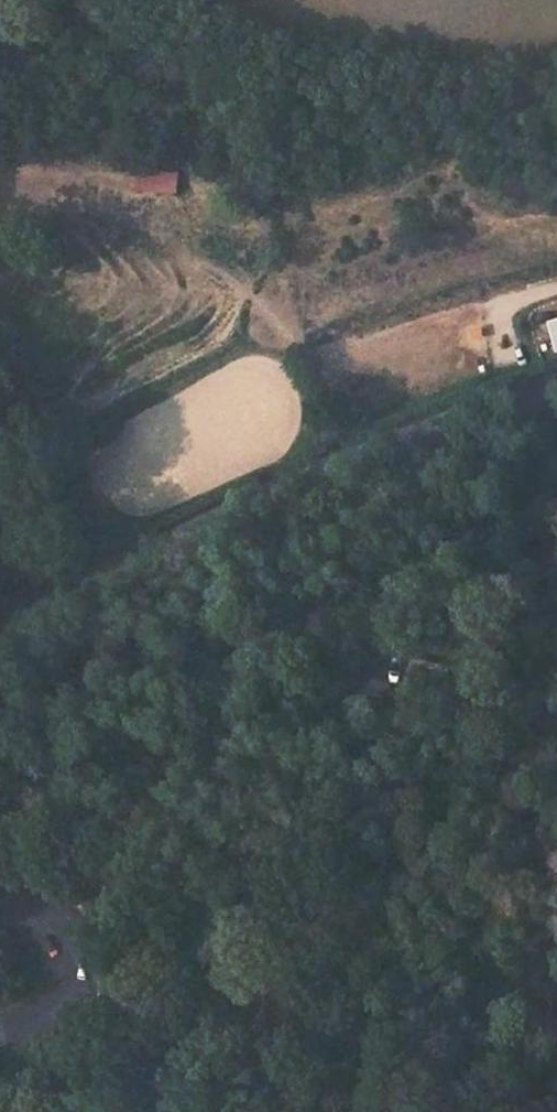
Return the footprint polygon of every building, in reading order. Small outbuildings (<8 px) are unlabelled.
[(136,170),(136,193),(178,194),(178,171),(136,170)] [(548,307),(556,350),(556,305),(548,307)]
